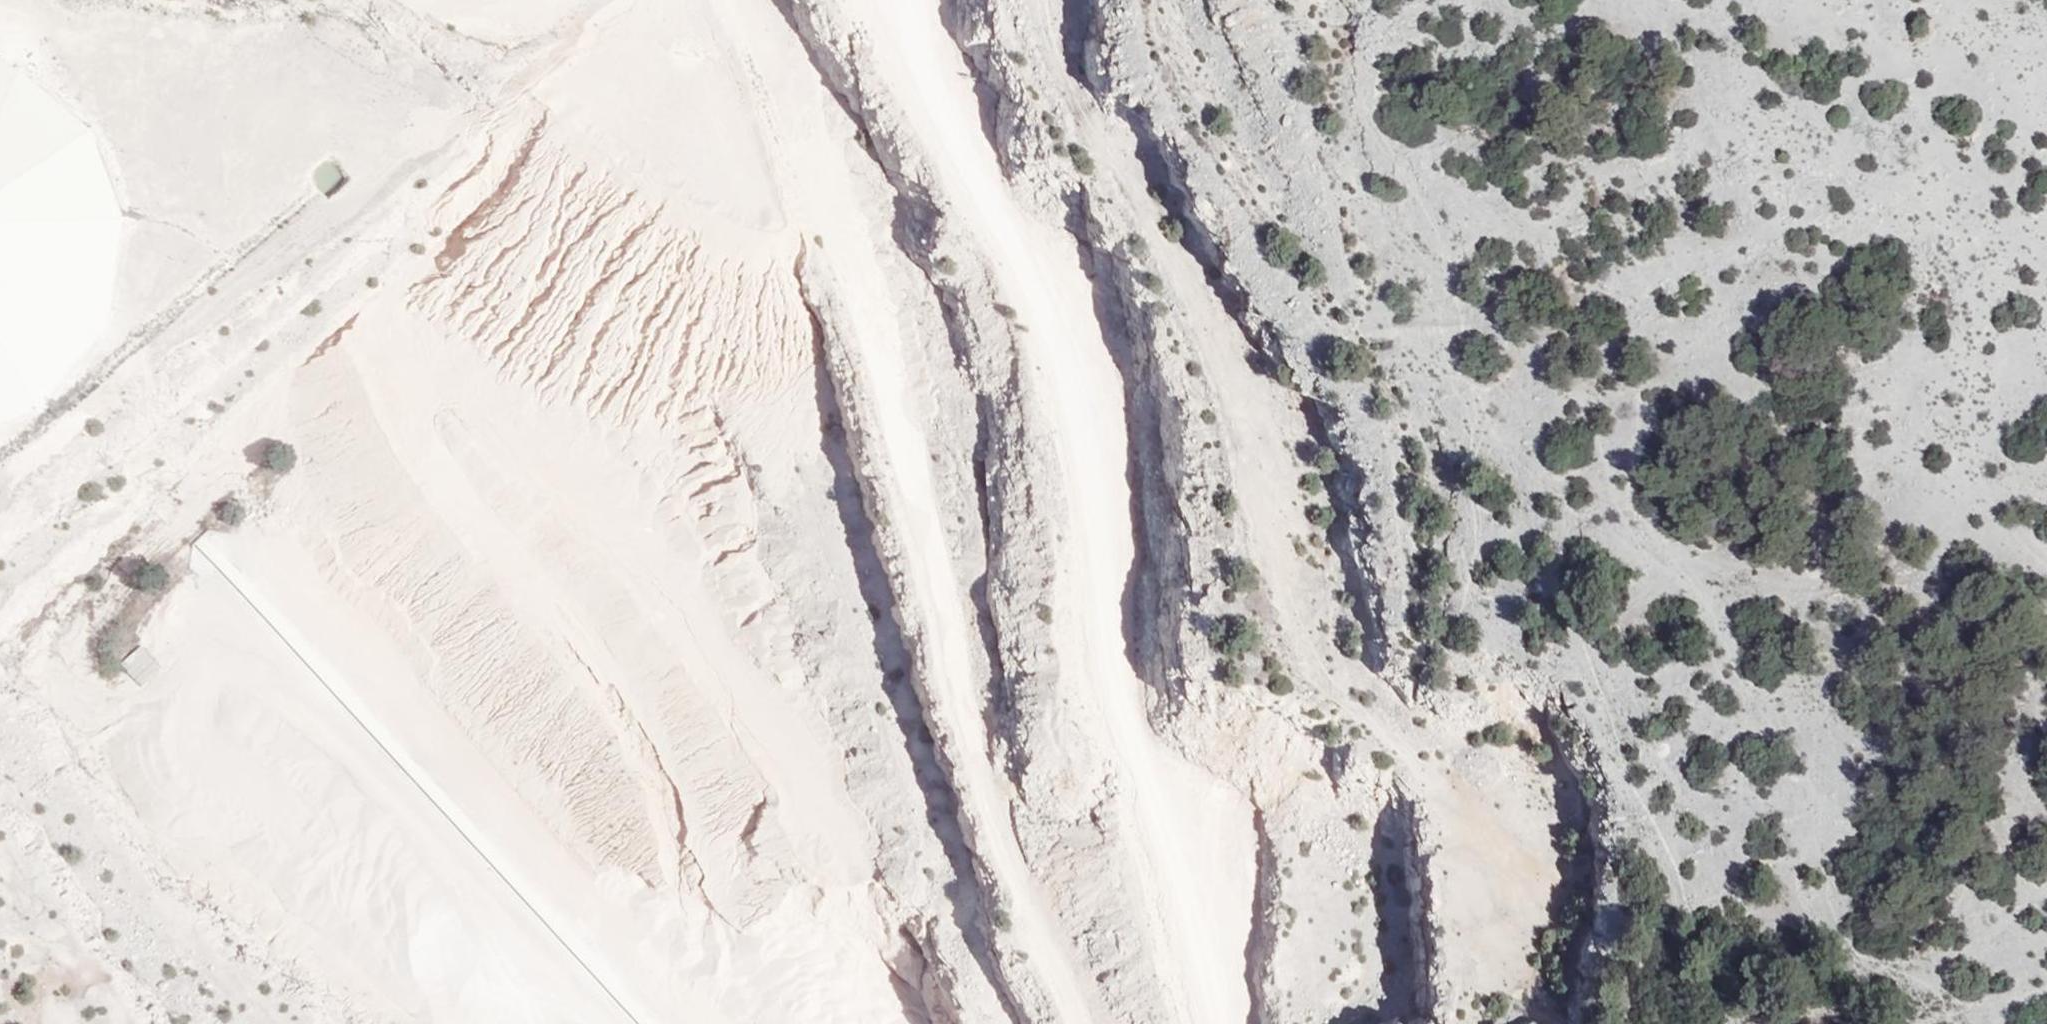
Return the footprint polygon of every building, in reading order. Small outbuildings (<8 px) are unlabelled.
[(140,643),(118,663),(139,685),(161,666),(140,643)]
